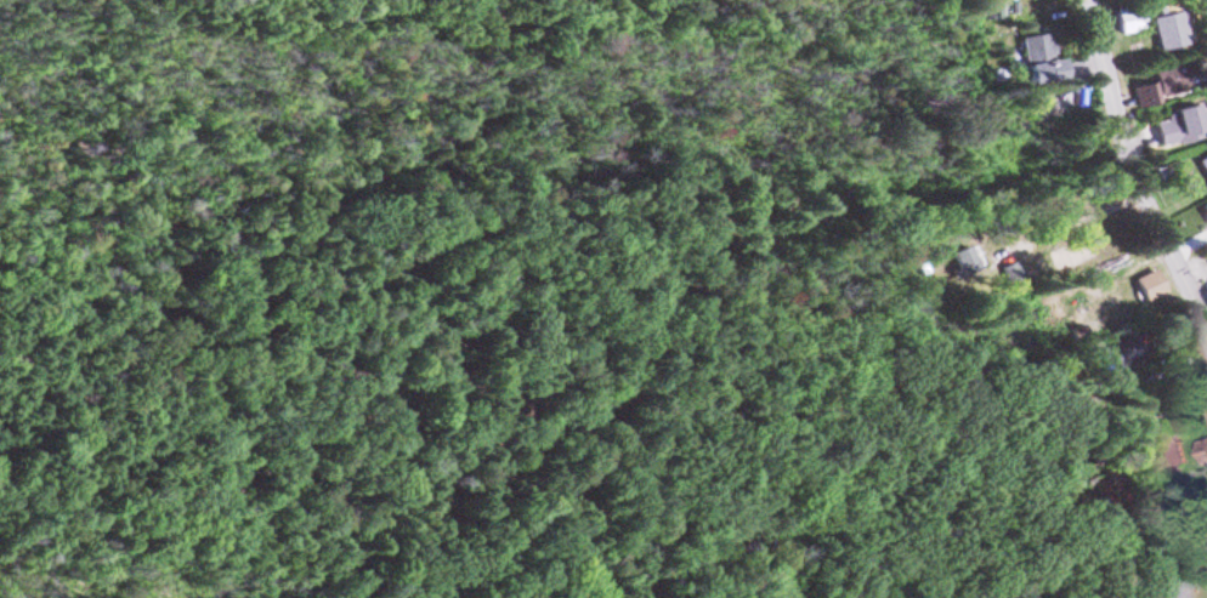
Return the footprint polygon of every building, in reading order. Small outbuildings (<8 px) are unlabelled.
[(1144,21),(1153,55),(1183,48),(1174,14),(1144,21)] [(1156,78),(1127,85),(1133,109),(1162,103),(1156,78)] [(1148,126),(1155,153),(1198,142),(1191,116),(1148,126)] [(1206,187),(1206,152),(1206,151),(1189,167),(1206,187)]
